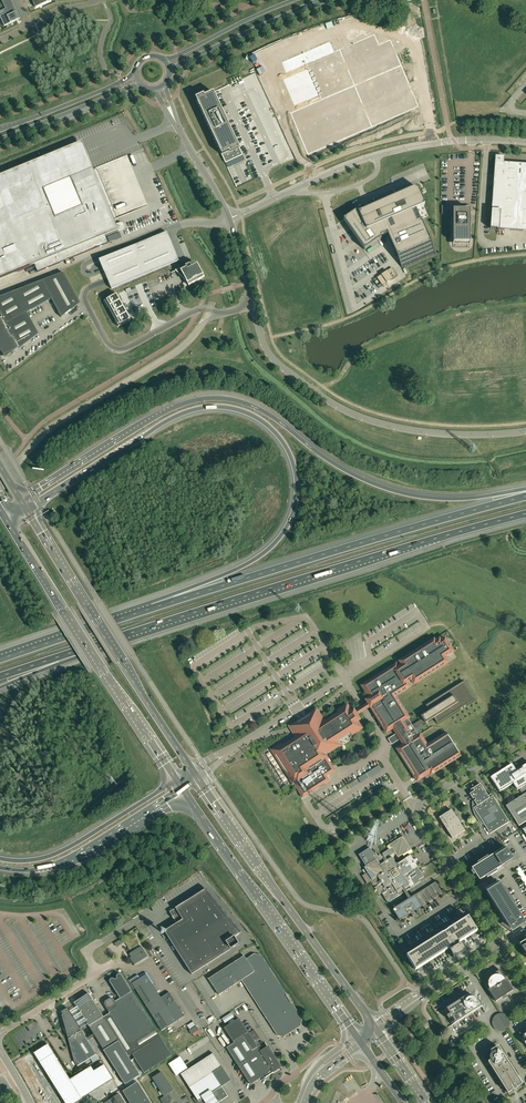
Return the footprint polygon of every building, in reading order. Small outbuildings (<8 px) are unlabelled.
[(20,19),(11,0),(1,0),(5,9),(0,11),(0,17),(4,26),(20,19)] [(276,64),(271,66),(276,64),(281,74),(281,75),(298,68),(298,67),(301,66),(316,101),(290,112),(308,154),(419,106),(390,39),(379,44),(374,34),(334,51),(333,48),(330,41),(276,64)] [(203,94),(195,98),(225,163),(243,155),(213,92),(204,96),(203,94)] [(495,164),(491,210),(491,212),(490,229),(497,229),(497,230),(499,230),(499,229),(525,231),(525,164),(504,163),(504,157),(495,156),(495,163),(494,163),(494,164),(495,164)] [(65,258),(69,257),(70,259),(71,259),(108,243),(105,236),(122,229),(123,228),(124,227),(124,226),(124,225),(123,223),(122,223),(121,222),(119,223),(116,224),(114,220),(113,218),(116,217),(115,216),(107,196),(105,191),(96,169),(94,170),(93,169),(43,189),(36,173),(19,180),(3,187),(3,186),(0,188),(0,279),(34,265),(37,272),(60,263),(66,261),(65,258)] [(364,249),(364,250),(381,238),(388,235),(402,269),(403,269),(401,265),(434,251),(436,255),(436,254),(422,220),(429,217),(424,205),(425,205),(423,202),(424,202),(418,189),(418,190),(417,187),(374,206),(364,210),(362,211),(360,208),(360,207),(343,219),(344,220),(344,219),(364,249)] [(463,210),(453,210),(453,243),(470,243),(470,206),(464,206),(463,210)] [(111,289),(179,261),(170,239),(167,232),(99,260),(103,269),(104,272),(108,280),(109,284),(111,289)] [(179,269),(178,269),(179,270),(180,272),(181,272),(187,282),(189,286),(203,278),(205,277),(197,264),(196,265),(195,265),(194,263),(186,266),(179,269)] [(377,278),(382,286),(397,275),(392,268),(377,278)] [(18,349),(38,334),(27,313),(51,299),(61,317),(80,303),(63,273),(0,297),(0,351),(6,359),(18,349)] [(105,302),(108,307),(120,301),(117,294),(105,301),(104,301),(105,302)] [(120,301),(108,307),(112,314),(124,307),(120,301)] [(112,314),(115,320),(127,313),(124,307),(112,314)] [(131,320),(127,313),(115,320),(118,326),(118,327),(119,326),(131,320)] [(396,664),(362,685),(363,687),(369,698),(366,700),(368,704),(369,705),(386,732),(388,731),(393,728),(397,734),(394,736),(397,740),(400,738),(404,745),(399,748),(397,749),(399,748),(400,749),(404,756),(417,777),(419,779),(417,781),(419,779),(419,780),(429,773),(431,775),(430,773),(456,756),(459,754),(460,756),(459,754),(447,735),(446,733),(447,735),(428,747),(426,748),(418,736),(420,735),(420,734),(418,736),(414,729),(422,724),(425,722),(425,723),(434,718),(437,723),(475,699),(464,681),(426,705),(429,711),(421,716),(423,719),(420,720),(412,725),(407,719),(409,718),(395,696),(410,687),(409,685),(408,683),(411,680),(412,682),(413,682),(414,684),(448,663),(447,661),(445,657),(453,652),(445,639),(440,641),(439,639),(435,642),(433,640),(400,661),(401,663),(401,664),(402,666),(398,668),(397,666),(396,664)] [(282,745),(273,750),(276,756),(293,783),(297,789),(302,797),(328,781),(326,777),(334,771),(332,767),(331,767),(324,756),(323,754),(336,746),(333,742),(350,732),(351,734),(360,728),(356,722),(359,720),(355,714),(361,711),(364,709),(367,707),(369,705),(368,704),(366,705),(363,707),(360,709),(354,713),(353,711),(350,713),(346,707),(337,712),(339,715),(322,725),(317,717),(317,716),(312,720),(310,725),(309,724),(308,724),(308,725),(307,725),(306,725),(306,726),(306,727),(306,728),(301,727),(295,730),(296,731),(299,736),(283,747),(282,745)] [(490,777),(499,792),(513,783),(517,790),(519,789),(523,795),(505,806),(518,827),(525,822),(525,764),(520,768),(519,767),(519,766),(515,765),(514,768),(511,764),(490,777)] [(378,765),(358,778),(361,783),(381,770),(378,765)] [(472,792),(469,794),(477,806),(473,808),(474,808),(473,809),(473,810),(473,811),(474,812),(474,813),(474,814),(475,815),(476,817),(477,818),(477,819),(478,820),(479,821),(480,823),(482,824),(483,825),(485,826),(490,834),(509,822),(493,796),(489,798),(480,784),(471,790),(472,792)] [(451,810),(439,818),(452,838),(464,831),(460,824),(460,823),(459,822),(459,821),(458,820),(458,819),(457,818),(456,817),(451,810)] [(410,856),(409,854),(412,852),(410,849),(403,838),(402,838),(401,837),(387,846),(389,849),(382,854),(383,856),(382,857),(380,855),(378,856),(377,854),(375,855),(372,850),(370,848),(359,855),(366,866),(365,867),(366,868),(365,869),(367,873),(362,876),(367,884),(371,881),(373,886),(375,884),(377,886),(375,888),(378,892),(379,893),(380,894),(382,893),(388,903),(404,892),(408,899),(392,909),(400,921),(415,911),(417,913),(419,912),(418,909),(429,902),(434,900),(433,899),(443,894),(435,882),(430,885),(426,887),(426,888),(410,898),(406,891),(415,885),(420,881),(419,880),(423,877),(417,867),(415,863),(417,862),(414,858),(413,860),(410,856)] [(496,870),(503,866),(502,864),(506,862),(507,862),(508,862),(508,861),(508,860),(510,859),(508,855),(510,854),(505,847),(488,858),(487,856),(477,863),(478,864),(471,869),(472,870),(471,871),(473,875),(475,874),(477,878),(478,877),(480,880),(486,877),(487,878),(497,872),(496,870)] [(487,894),(502,917),(506,924),(508,923),(511,928),(515,925),(515,926),(516,926),(517,926),(517,925),(518,925),(518,924),(521,922),(523,920),(514,905),(515,904),(504,887),(503,888),(499,882),(496,885),(495,883),(485,890),(487,894)] [(205,890),(170,912),(177,924),(165,931),(169,938),(168,938),(192,974),(238,944),(234,937),(241,932),(206,889),(205,890)] [(415,970),(449,948),(450,950),(449,951),(450,953),(450,954),(450,955),(451,956),(452,956),(453,959),(465,951),(460,944),(459,945),(458,943),(477,931),(468,917),(447,930),(447,931),(443,933),(442,933),(406,956),(415,970)] [(134,965),(141,961),(148,956),(141,946),(133,952),(135,955),(134,956),(134,957),(131,959),(134,965)] [(244,956),(208,979),(219,995),(242,980),(278,1034),(284,1036),(300,1025),(301,1019),(261,956),(254,955),(246,960),(244,956)] [(506,995),(513,990),(500,970),(491,975),(492,977),(491,978),(490,979),(490,981),(489,982),(489,983),(489,985),(489,987),(490,988),(488,989),(496,1001),(503,997),(504,998),(507,996),(506,995)] [(105,1016),(111,1025),(120,1040),(130,1055),(132,1054),(144,1073),(173,1055),(161,1036),(160,1036),(154,1027),(141,1006),(132,991),(121,976),(121,975),(120,975),(120,974),(119,974),(118,974),(118,975),(117,975),(117,976),(116,977),(116,978),(117,978),(115,980),(114,979),(113,979),(112,979),(111,979),(110,980),(110,981),(110,982),(110,983),(120,999),(115,1002),(114,1000),(113,999),(112,998),(110,998),(109,999),(106,1001),(105,1002),(104,1003),(105,1006),(109,1013),(105,1016)] [(138,993),(161,1031),(170,1045),(193,1030),(184,1016),(169,993),(161,998),(152,984),(151,981),(150,979),(149,979),(146,974),(145,975),(144,974),(142,974),(139,976),(138,975),(136,975),(129,980),(138,993)] [(87,1040),(95,1035),(104,1050),(120,1040),(111,1025),(105,1016),(103,1017),(91,997),(88,994),(74,1003),(77,1007),(70,1012),(81,1029),(88,1025),(89,1026),(92,1032),(85,1036),(87,1040)] [(445,1022),(448,1020),(449,1019),(452,1025),(482,1006),(477,999),(474,1000),(473,999),(472,999),(471,999),(471,998),(470,998),(469,998),(468,999),(466,996),(443,1011),(446,1016),(442,1019),(445,1022)] [(85,1036),(83,1033),(81,1029),(70,1012),(67,1008),(61,1012),(63,1015),(62,1016),(68,1026),(65,1027),(69,1033),(71,1037),(68,1039),(74,1061),(77,1066),(96,1054),(87,1040),(85,1036)] [(509,1023),(509,1022),(509,1021),(509,1020),(509,1019),(508,1018),(507,1017),(507,1016),(506,1016),(506,1015),(505,1015),(504,1014),(503,1014),(502,1014),(501,1014),(500,1014),(499,1014),(498,1014),(497,1014),(496,1015),(495,1015),(495,1016),(494,1017),(493,1018),(493,1019),(493,1020),(492,1021),(492,1022),(492,1023),(492,1024),(492,1025),(493,1025),(493,1026),(494,1027),(494,1028),(495,1028),(495,1029),(496,1029),(497,1030),(498,1030),(498,1031),(499,1031),(500,1031),(501,1031),(502,1031),(503,1031),(504,1030),(505,1030),(506,1029),(507,1028),(508,1027),(508,1026),(509,1026),(509,1025),(509,1024),(509,1023)] [(254,1030),(249,1033),(239,1018),(224,1028),(234,1043),(226,1048),(250,1084),(264,1075),(266,1077),(281,1067),(268,1047),(261,1052),(255,1042),(260,1039),(254,1030)] [(120,1040),(104,1050),(103,1050),(125,1084),(140,1075),(128,1056),(130,1055),(120,1040)] [(34,1053),(65,1102),(76,1102),(82,1099),(82,1098),(113,1079),(101,1060),(70,1080),(48,1044),(34,1053)] [(521,1084),(517,1076),(498,1046),(490,1051),(492,1054),(491,1054),(491,1055),(488,1054),(487,1058),(490,1058),(490,1059),(491,1060),(488,1062),(507,1093),(513,1089),(513,1091),(517,1088),(516,1087),(521,1084)] [(195,1097),(193,1098),(196,1102),(218,1102),(217,1102),(218,1102),(228,1096),(222,1087),(231,1081),(222,1067),(213,1053),(182,1073),(181,1074),(195,1097)] [(180,1057),(169,1064),(176,1076),(187,1068),(180,1057)] [(152,1078),(164,1096),(160,1099),(163,1102),(167,1102),(172,1100),(169,1094),(173,1091),(161,1072),(152,1078)] [(137,1082),(122,1091),(130,1102),(151,1102),(137,1082)] [(119,1094),(109,1100),(112,1102),(125,1102),(119,1094)]
